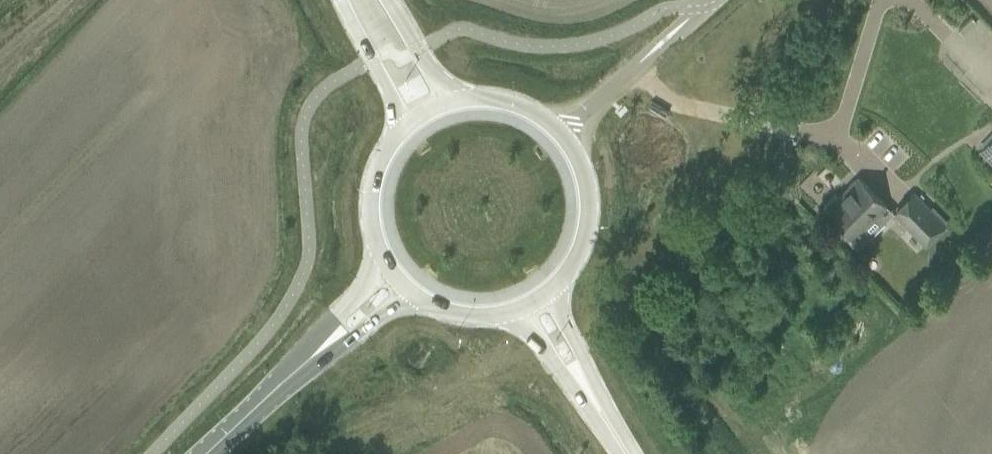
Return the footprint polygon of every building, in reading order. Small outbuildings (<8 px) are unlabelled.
[(991,168),(991,147),(982,158),(991,168)] [(836,227),(845,236),(847,234),(859,246),(872,234),(865,226),(886,205),(858,177),(837,197),(835,195),(824,206),(826,208),(824,210),(838,225),(836,227)] [(915,223),(931,239),(945,225),(913,192),(893,212),(909,228),(915,223)]
